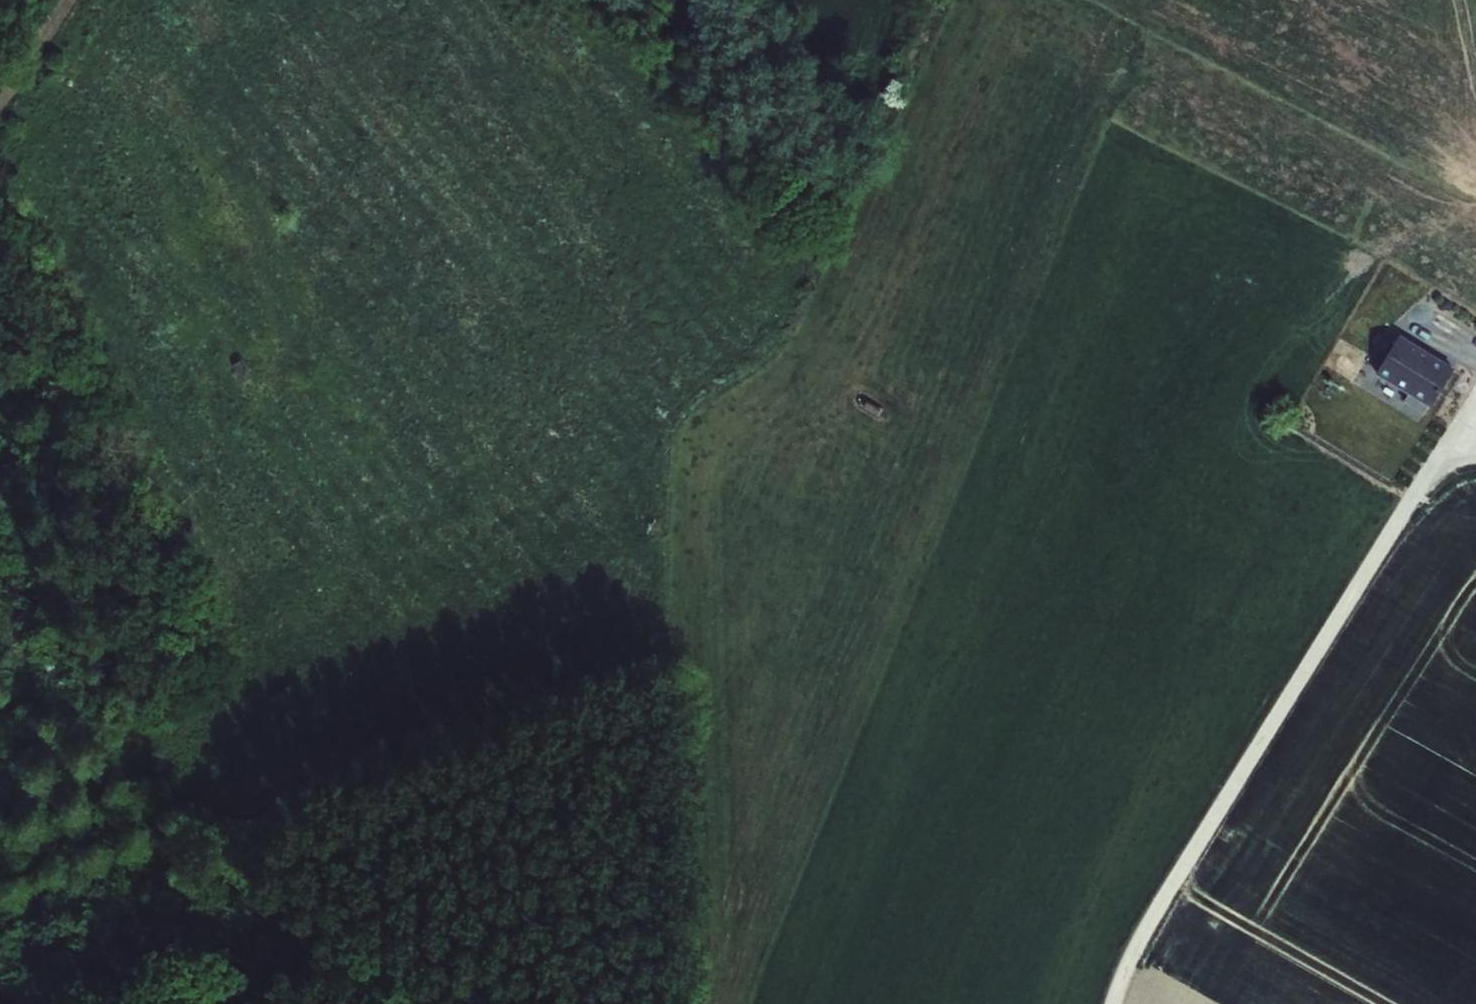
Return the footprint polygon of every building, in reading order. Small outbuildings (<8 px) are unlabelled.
[(1398,338),(1377,373),(1411,393),(1405,403),(1423,414),(1427,406),(1430,407),(1452,371),(1398,338)]
